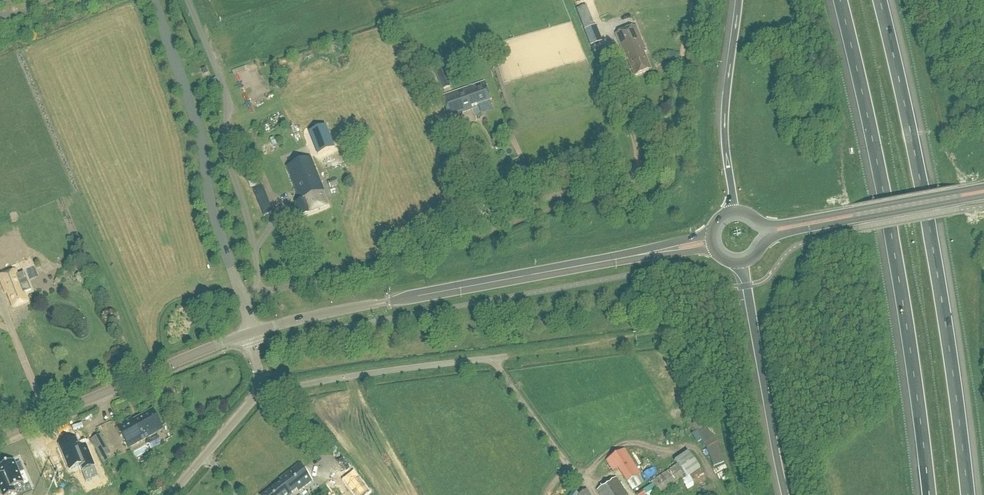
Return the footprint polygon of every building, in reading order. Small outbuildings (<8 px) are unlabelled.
[(601,47),(586,12),(577,15),(586,36),(592,51),(601,47)] [(627,56),(635,77),(651,71),(644,54),(647,53),(636,27),(616,35),(625,57),(627,56)] [(669,53),(668,59),(671,59),(673,63),(672,69),(676,70),(679,55),(669,53)] [(441,69),(436,71),(445,94),(450,92),(441,69)] [(484,83),(441,97),(449,119),(472,111),(471,108),(491,101),(484,83)] [(285,126),(282,119),(261,128),(265,135),(285,126)] [(326,126),(309,133),(318,155),(335,149),(326,126)] [(296,204),(301,218),(328,207),(322,193),(324,192),(310,158),(287,168),(294,186),(297,185),(303,201),(296,204)] [(255,177),(247,180),(251,188),(259,185),(255,177)] [(336,180),(328,183),(331,189),(339,186),(336,180)] [(262,195),(267,191),(263,185),(258,189),(262,195)] [(8,294),(13,309),(29,303),(16,271),(0,277),(0,282),(5,295),(8,294)] [(131,419),(117,427),(129,449),(151,436),(149,434),(162,427),(153,411),(133,422),(131,419)] [(725,463),(714,427),(702,431),(714,467),(725,463)] [(101,435),(91,441),(99,456),(109,450),(101,435)] [(152,450),(161,445),(157,437),(148,442),(152,450)] [(76,440),(60,446),(70,471),(80,467),(86,483),(99,478),(87,449),(83,451),(82,449),(80,449),(76,440)] [(606,461),(613,473),(617,470),(630,489),(642,481),(638,476),(641,475),(624,449),(606,461)] [(644,493),(642,491),(636,494),(654,494),(657,493),(659,494),(663,494),(684,481),(690,490),(696,486),(696,487),(707,481),(700,470),(690,456),(650,483),(653,487),(644,493)] [(2,494),(13,494),(16,493),(14,489),(24,484),(20,474),(24,472),(20,464),(16,466),(14,461),(0,468),(0,473),(1,476),(0,477),(1,479),(0,479),(0,490),(2,494)] [(280,480),(282,483),(282,482),(291,494),(291,493),(296,490),(298,493),(312,482),(300,465),(280,480)] [(599,494),(626,494),(616,479),(597,491),(599,494)] [(282,483),(266,494),(292,494),(291,493),(291,494),(282,482),(282,483)]
